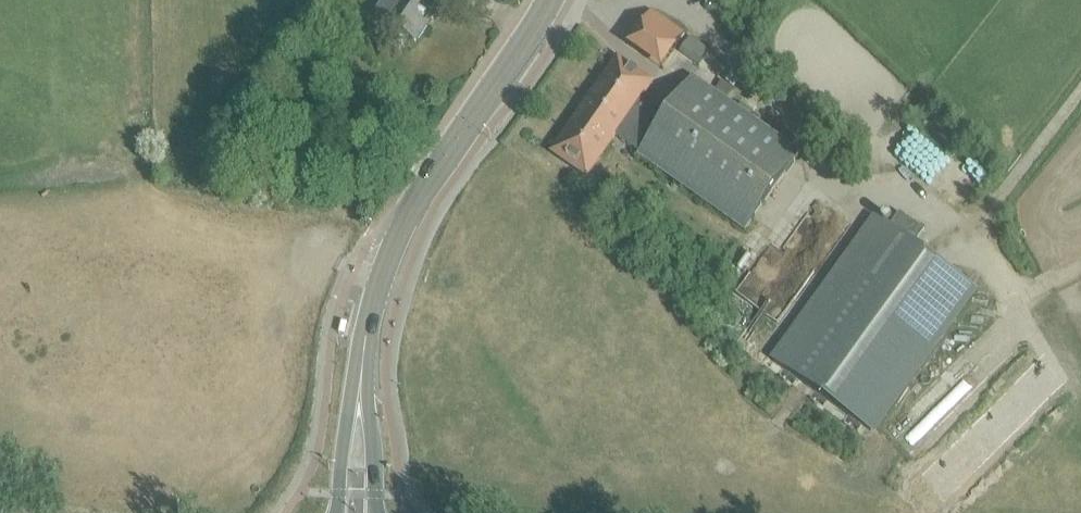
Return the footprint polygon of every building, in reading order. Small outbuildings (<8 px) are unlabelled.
[(414,41),(442,0),(400,0),(397,5),(390,0),(385,0),(377,16),(414,41)] [(676,47),(642,23),(628,43),(662,66),(676,47)] [(698,64),(707,50),(689,37),(679,51),(698,64)] [(618,58),(553,152),(586,175),(614,135),(639,153),(638,155),(745,232),(801,152),(693,76),(669,110),(646,94),(653,83),(618,58)] [(874,222),(828,285),(787,343),(773,361),(871,432),(975,288),(929,255),(914,245),(925,230),(899,212),(889,226),(877,218),(874,222)]
